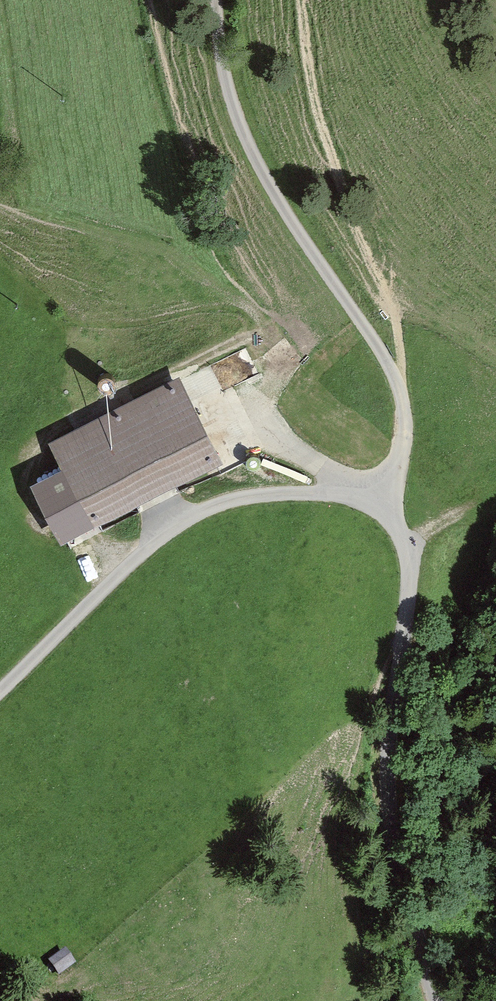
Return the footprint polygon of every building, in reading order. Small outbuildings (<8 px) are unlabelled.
[(178,370),(45,438),(58,464),(28,480),(60,542),(224,458),(178,370)] [(76,963),(64,949),(48,962),(60,976),(76,963)]
